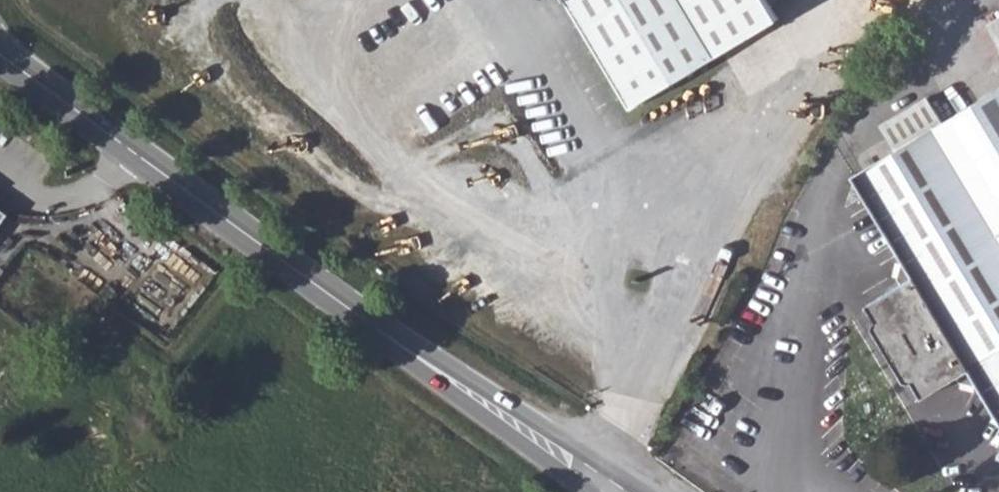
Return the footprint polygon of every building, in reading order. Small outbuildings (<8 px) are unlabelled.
[(773,0),(571,0),(627,98),(778,9),(773,0)] [(998,40),(998,9),(985,17),(998,40)] [(998,414),(998,79),(953,107),(945,93),(901,118),(910,134),(851,168),(901,253),(894,269),(898,276),(865,295),(873,310),(867,319),(900,376),(910,375),(920,388),(950,369),(957,378),(970,381),(972,376),(979,379),(998,414)]
